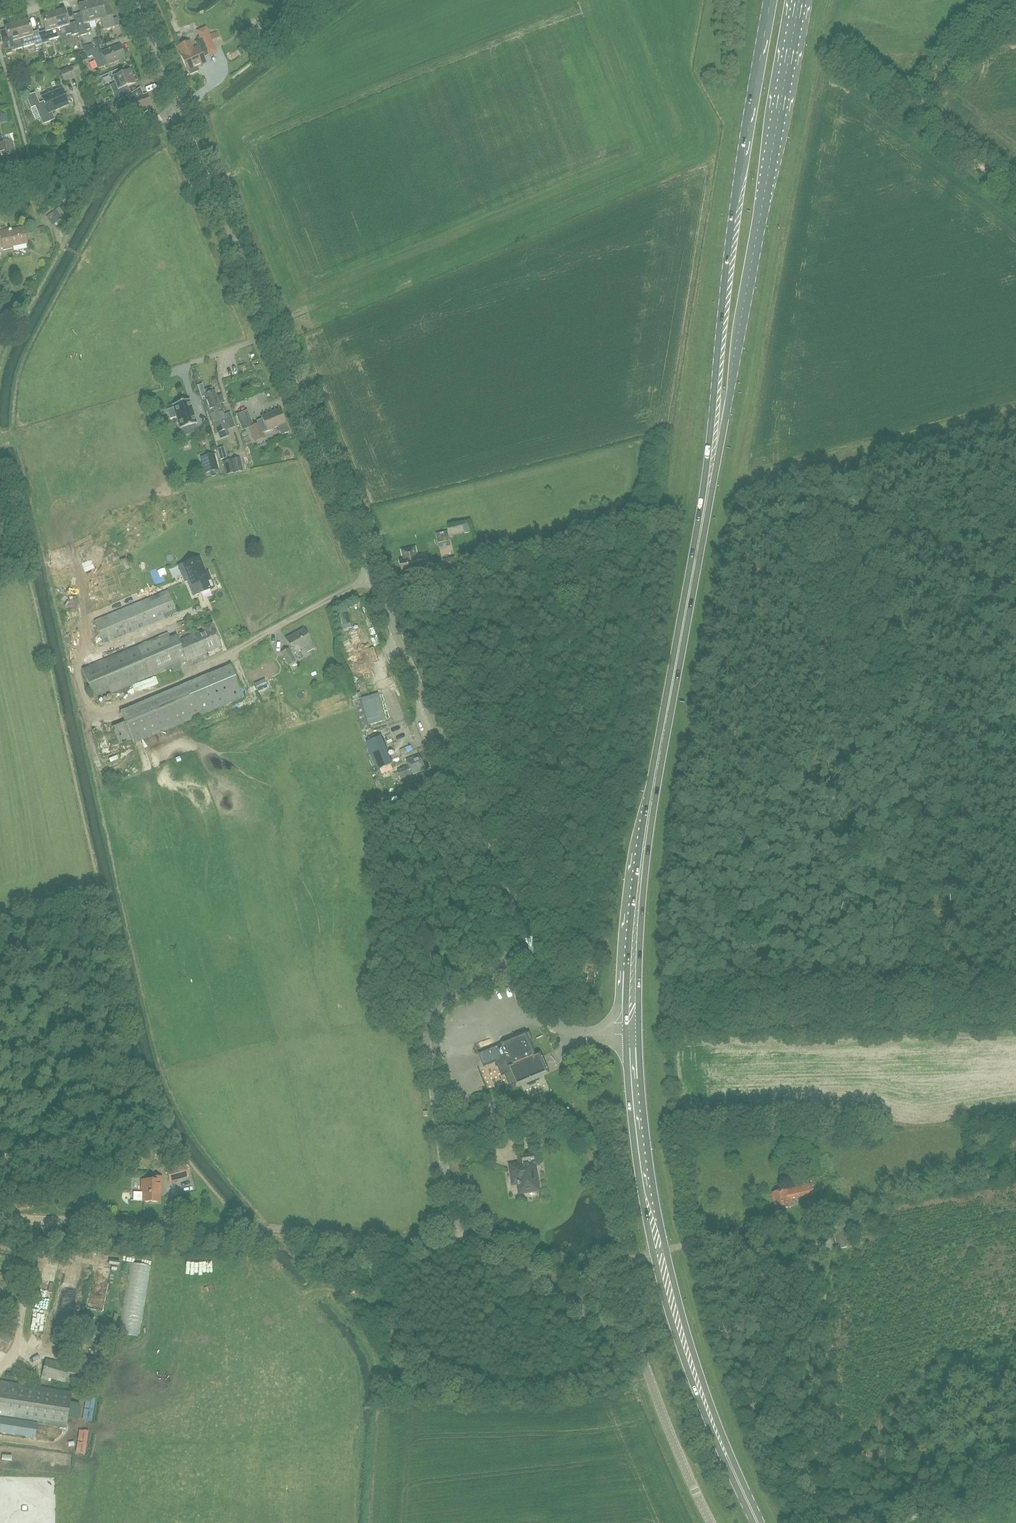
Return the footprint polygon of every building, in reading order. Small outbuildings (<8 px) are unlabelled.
[(89,3),(95,21),(100,19),(102,26),(103,30),(114,27),(113,22),(110,11),(104,13),(100,0),(98,0),(89,3)] [(95,21),(89,3),(78,6),(82,20),(75,22),(78,34),(79,37),(87,34),(86,30),(90,29),(89,23),(95,21)] [(64,10),(53,13),(57,29),(64,27),(66,35),(71,34),(71,36),(78,34),(75,22),(68,24),(64,10)] [(57,29),(53,13),(41,16),(45,31),(38,33),(38,31),(42,44),(49,42),(48,40),(53,39),(51,31),(57,29)] [(35,46),(42,44),(38,31),(31,33),(28,20),(16,24),(21,39),(23,47),(29,46),(34,44),(35,46)] [(21,39),(16,24),(8,26),(4,27),(8,39),(8,41),(3,43),(6,54),(8,54),(12,53),(11,51),(16,49),(23,47),(21,39)] [(196,41),(198,46),(192,48),(189,41),(178,46),(181,54),(180,54),(188,72),(189,71),(190,74),(200,70),(198,67),(206,63),(201,52),(206,49),(207,52),(214,49),(211,41),(219,37),(216,32),(196,41)] [(101,52),(99,47),(93,49),(85,52),(87,58),(92,56),(97,69),(106,65),(106,66),(125,58),(120,45),(101,52)] [(75,76),(77,75),(73,67),(72,67),(71,66),(59,71),(64,82),(76,77),(75,76)] [(130,70),(125,73),(123,68),(124,68),(124,67),(94,79),(94,80),(112,72),(114,77),(113,78),(115,83),(110,85),(115,98),(126,94),(123,88),(135,83),(130,70)] [(147,94),(143,96),(139,88),(120,100),(122,107),(128,104),(133,117),(147,111),(145,106),(151,104),(147,94)] [(51,112),(68,104),(61,89),(42,98),(44,102),(39,104),(34,94),(26,97),(31,108),(35,106),(43,124),(54,119),(51,112)] [(100,125),(109,121),(104,111),(96,115),(100,125)] [(8,142),(3,143),(1,136),(0,137),(0,158),(2,166),(8,164),(16,162),(12,141),(8,142)] [(60,206),(56,210),(46,217),(50,222),(56,230),(70,220),(60,206)] [(8,230),(0,232),(0,249),(3,248),(3,250),(8,249),(12,248),(12,247),(27,243),(24,228),(11,230),(11,229),(8,230)] [(221,406),(220,407),(219,404),(224,402),(221,395),(217,397),(215,391),(213,392),(212,388),(205,391),(206,394),(204,395),(206,399),(202,401),(204,406),(206,413),(208,412),(210,418),(215,416),(215,415),(217,415),(216,411),(219,410),(220,411),(223,410),(221,406)] [(177,416),(180,429),(197,424),(189,400),(173,405),(174,408),(168,410),(170,418),(177,416)] [(258,412),(260,417),(274,410),(272,406),(258,412)] [(264,436),(263,433),(278,427),(282,435),(289,432),(280,409),(261,417),(264,422),(250,428),(255,440),(264,436)] [(228,429),(235,427),(232,418),(230,413),(225,415),(223,410),(220,411),(219,410),(216,411),(217,415),(215,415),(215,416),(210,418),(215,434),(218,433),(220,439),(230,436),(228,429)] [(241,430),(253,426),(247,411),(236,415),(241,430)] [(206,473),(218,470),(213,454),(207,456),(211,467),(205,469),(206,473)] [(241,455),(222,461),(221,461),(226,475),(245,469),(241,455)] [(458,579),(457,572),(454,558),(444,560),(445,565),(422,569),(419,556),(415,557),(414,551),(412,549),(406,551),(404,553),(405,559),(400,560),(402,572),(403,574),(412,572),(414,581),(447,574),(448,581),(458,579)] [(198,558),(178,566),(185,581),(187,581),(193,596),(213,588),(207,572),(204,573),(198,558)] [(168,591),(95,621),(104,643),(177,613),(168,591)] [(361,640),(367,638),(356,608),(350,610),(361,640)] [(347,627),(354,626),(352,611),(345,612),(347,627)] [(203,630),(178,641),(176,635),(169,638),(167,633),(137,646),(83,669),(95,699),(150,676),(151,676),(178,664),(222,646),(213,626),(211,623),(202,627),(203,630)] [(285,639),(293,653),(312,643),(304,628),(285,639)] [(288,665),(295,661),(289,649),(282,653),(288,665)] [(120,712),(124,722),(112,727),(119,745),(132,740),(133,743),(244,697),(231,665),(120,712)] [(255,683),(278,671),(274,665),(252,677),(255,683)] [(264,680),(255,684),(258,692),(267,688),(264,680)] [(388,720),(381,697),(363,702),(370,725),(388,720)] [(378,770),(392,764),(386,748),(371,754),(378,770)] [(419,755),(406,760),(409,766),(398,770),(401,779),(412,775),(425,770),(419,755)] [(488,1050),(482,1053),(487,1065),(493,1062),(495,1061),(501,1076),(504,1075),(509,1086),(515,1083),(516,1086),(526,1082),(527,1084),(538,1080),(537,1078),(547,1074),(546,1073),(548,1073),(540,1053),(538,1054),(535,1055),(529,1041),(532,1039),(530,1033),(505,1043),(488,1050)] [(472,1105),(460,1107),(461,1114),(474,1112),(472,1105)] [(538,1165),(537,1154),(523,1156),(524,1164),(510,1166),(512,1178),(517,1177),(520,1193),(538,1190),(534,1165),(538,1165)] [(169,1179),(188,1174),(185,1161),(166,1166),(169,1179)] [(123,1185),(136,1180),(132,1171),(119,1176),(123,1185)] [(153,1180),(142,1180),(142,1190),(143,1190),(143,1202),(159,1202),(160,1186),(161,1186),(162,1177),(153,1177),(153,1180)] [(810,1184),(788,1189),(788,1187),(771,1191),(776,1210),(793,1207),(791,1199),(813,1194),(810,1184)] [(725,1190),(714,1189),(714,1200),(724,1201),(725,1190)] [(16,1202),(18,1210),(33,1206),(31,1198),(16,1202)] [(60,1287),(74,1288),(74,1276),(60,1276),(60,1287)] [(94,1338),(106,1341),(109,1329),(97,1326),(94,1338)] [(0,1329),(0,1350),(5,1352),(13,1335),(0,1329)] [(96,1371),(46,1359),(42,1375),(91,1388),(96,1371)] [(8,1382),(0,1381),(0,1384),(0,1418),(33,1423),(64,1428),(71,1392),(8,1382)] [(74,1402),(73,1421),(83,1421),(83,1402),(74,1402)] [(0,1421),(0,1433),(34,1438),(36,1426),(0,1421)]
